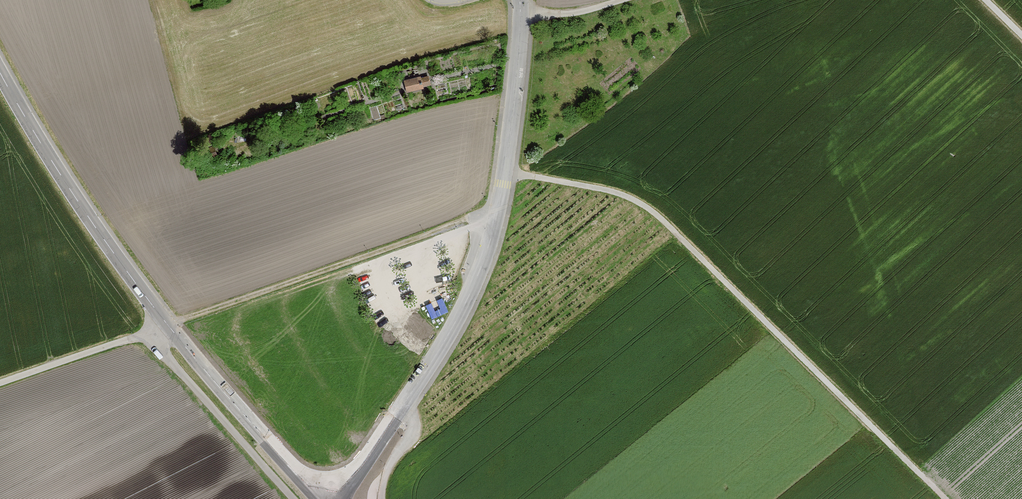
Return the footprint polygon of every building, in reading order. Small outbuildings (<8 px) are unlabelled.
[(421,78),(406,81),(408,91),(423,87),(423,86),(429,84),(428,77),(421,78)]
